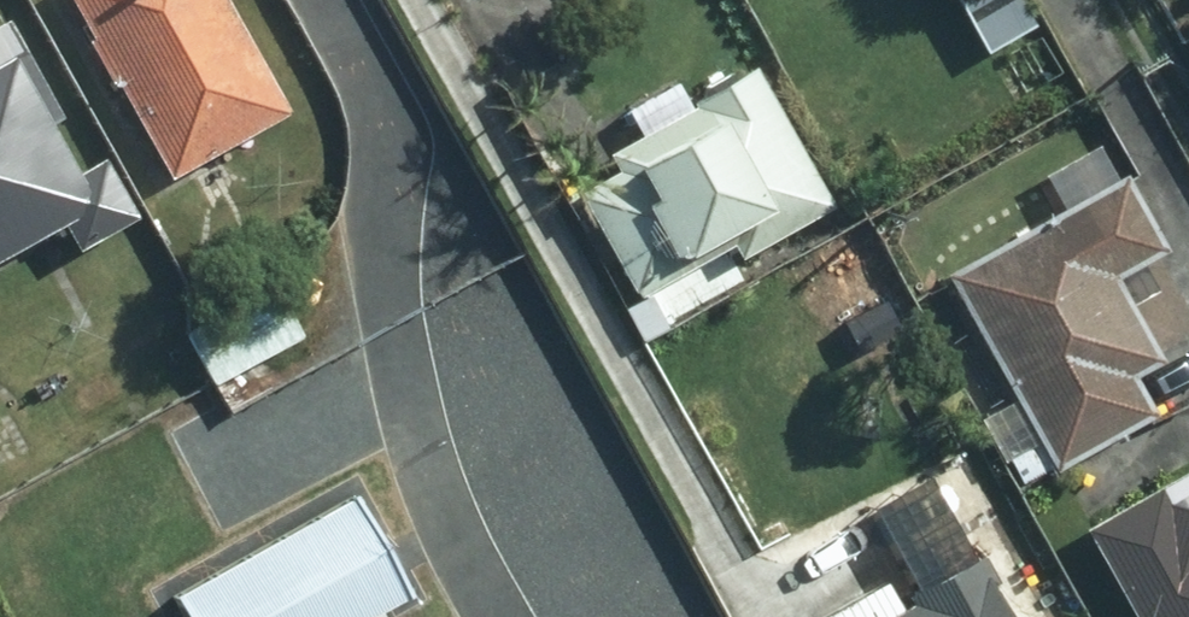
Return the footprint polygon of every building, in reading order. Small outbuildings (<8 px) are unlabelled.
[(223,0),(66,0),(167,182),(287,114),(223,0)] [(1010,0),(941,0),(980,62),(1029,31),(1010,0)] [(60,219),(74,246),(129,217),(99,161),(70,176),(41,124),(55,117),(1,20),(0,20),(0,252),(60,219)] [(834,207),(754,64),(599,150),(613,174),(579,193),(637,297),(728,246),(737,261),(834,207)] [(1166,250),(1124,176),(940,276),(1050,475),(1156,416),(1135,378),(1162,363),(1117,278),(1166,250)] [(271,283),(180,332),(208,388),(300,339),(271,283)] [(665,330),(647,296),(620,308),(640,344),(665,330)] [(898,331),(882,302),(842,323),(858,353),(898,331)] [(1082,530),(1129,616),(1188,616),(1188,469),(1082,530)] [(348,497),(168,594),(181,616),(376,616),(402,603),(348,497)] [(978,556),(902,597),(908,607),(898,613),(880,581),(814,616),(1010,616),(978,556)]
